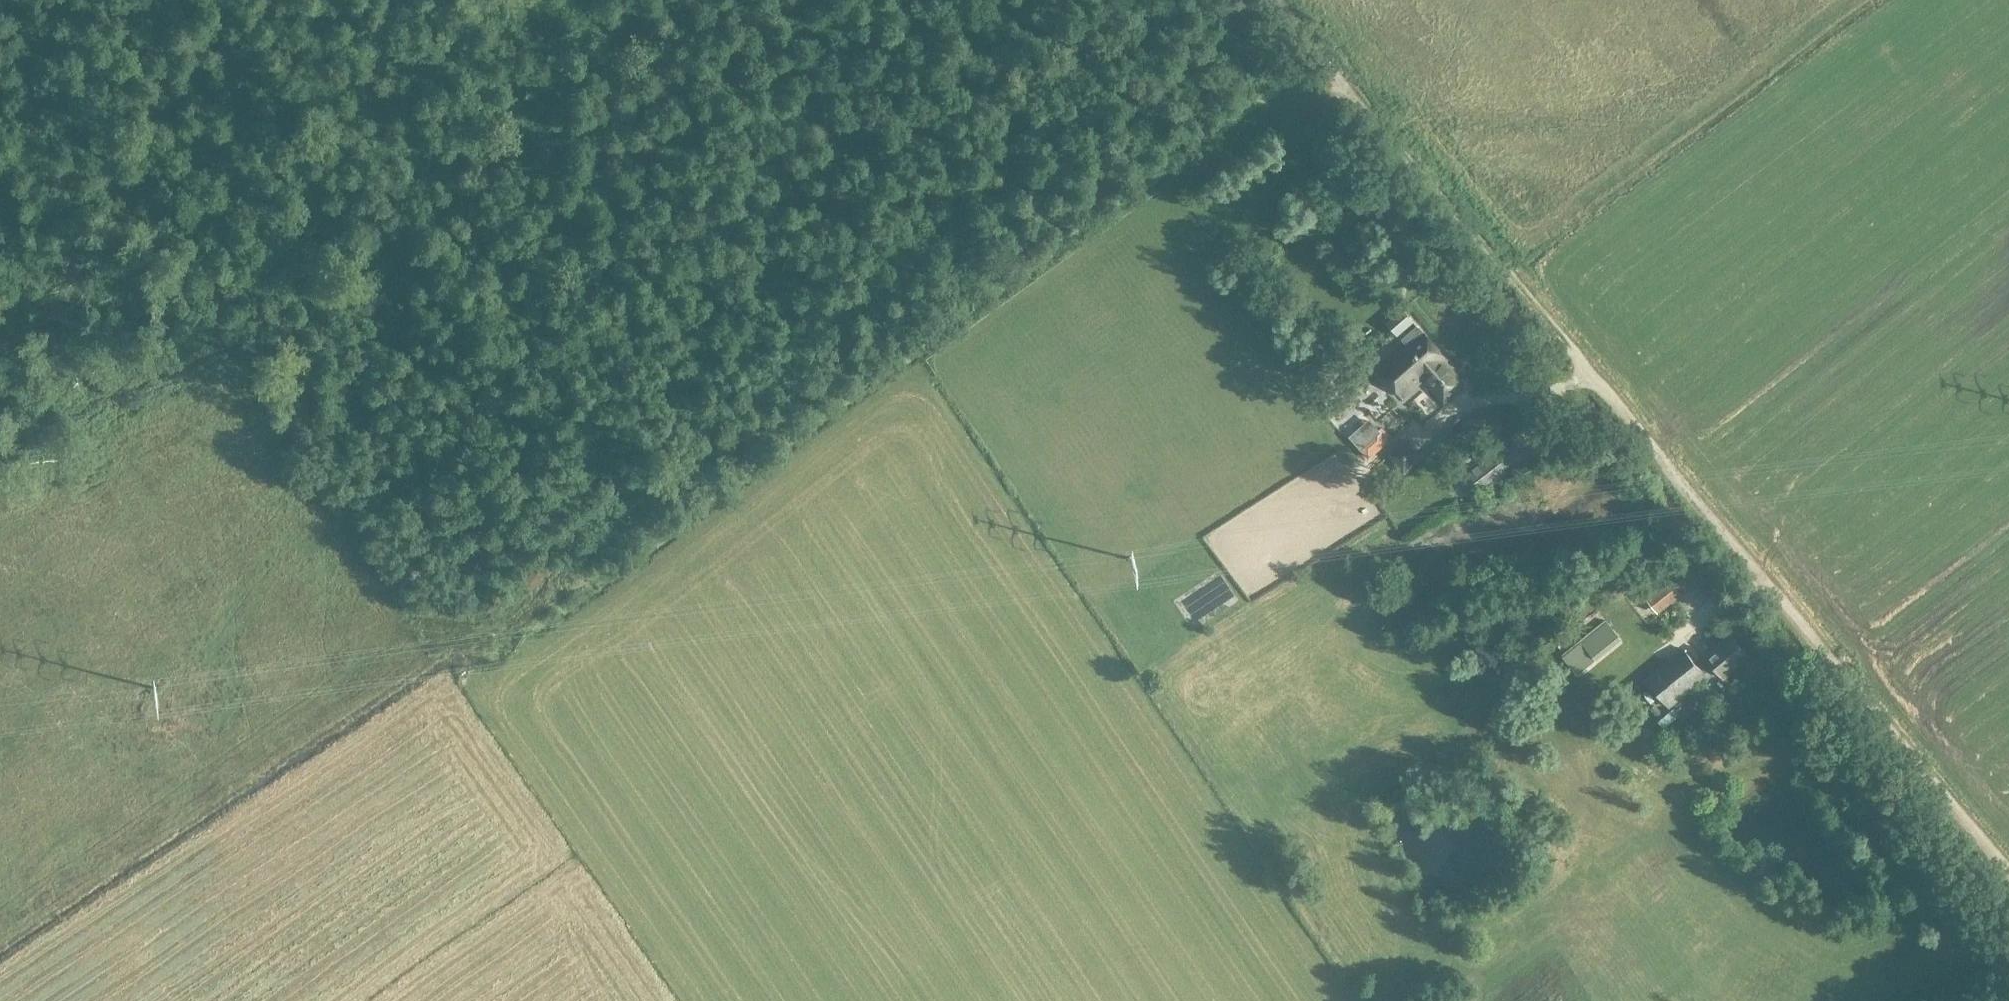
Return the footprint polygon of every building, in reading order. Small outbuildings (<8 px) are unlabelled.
[(1397,334),(1412,321),(1402,309),(1386,322),(1397,334)] [(1417,326),(1402,339),(1406,344),(1378,368),(1402,396),(1425,376),(1444,399),(1461,384),(1442,362),(1445,359),(1417,326)] [(1461,425),(1462,426),(1426,458),(1437,471),(1465,446),(1468,450),(1477,442),(1480,446),(1503,425),(1489,408),(1481,407),(1461,425)] [(1369,458),(1390,440),(1388,439),(1392,436),(1383,426),(1379,428),(1378,427),(1358,445),(1369,458)] [(1425,458),(1407,437),(1387,455),(1405,475),(1425,458)] [(1480,489),(1507,469),(1495,453),(1469,473),(1480,489)] [(1658,614),(1706,576),(1690,555),(1642,593),(1658,614)] [(1605,622),(1564,655),(1581,670),(1619,640),(1605,622)] [(1705,655),(1711,662),(1717,669),(1723,677),(1748,656),(1730,634),(1705,655)] [(1670,708),(1717,669),(1711,662),(1702,670),(1683,648),(1646,679),(1670,708)]
